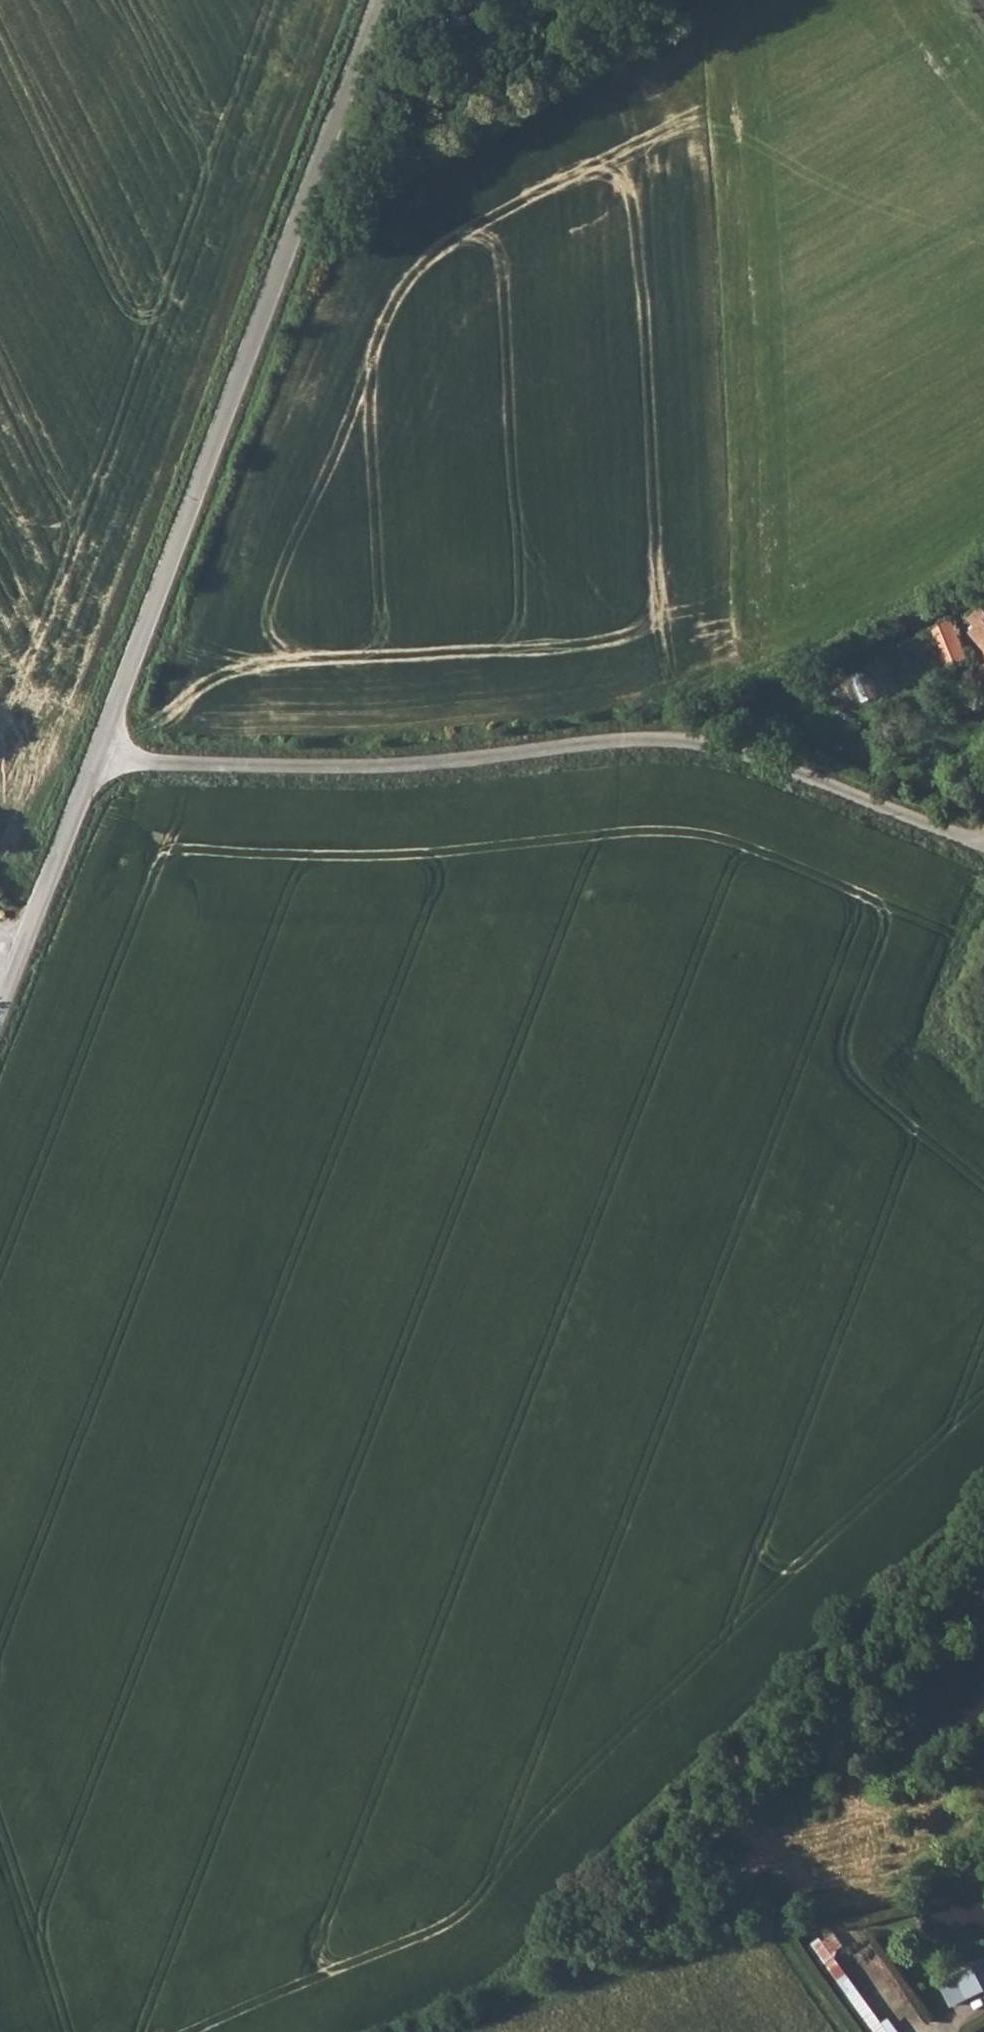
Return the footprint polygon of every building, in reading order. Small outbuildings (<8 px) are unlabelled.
[(968,615),(977,625),(972,630),(983,644),(983,601),(968,615)] [(953,619),(931,628),(948,668),(971,657),(953,619)] [(842,1952),(848,1948),(836,1930),(814,1945),(871,2031),(895,2031),(842,1952)] [(983,1991),(983,1961),(942,1980),(954,2005),(983,1991)]
